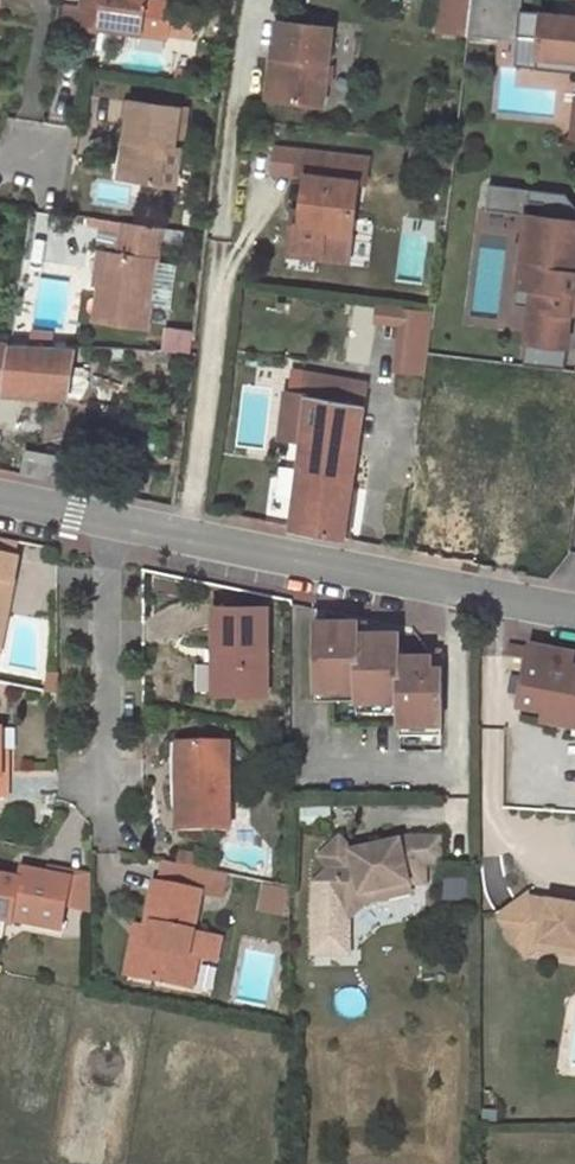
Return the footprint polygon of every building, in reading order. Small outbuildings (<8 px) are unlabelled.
[(77,22),(99,25),(126,30),(167,36),(173,0),(80,0),(80,6),(77,22)] [(434,29),(466,33),(470,0),(437,0),(434,29)] [(466,33),(466,35),(516,40),(517,34),(537,36),(534,67),(574,72),(574,14),(519,9),(520,0),(470,0),(466,33)] [(80,6),(60,3),(57,19),(77,22),(80,6)] [(323,104),(332,28),(277,21),(272,57),(281,59),(276,99),(323,104)] [(126,30),(99,25),(97,38),(124,42),(126,30)] [(537,36),(517,34),(516,40),(513,66),(534,67),(537,36)] [(281,59),(272,57),(268,98),(276,99),(281,59)] [(135,142),(130,177),(177,184),(181,150),(175,148),(180,108),(132,102),(126,141),(135,142)] [(119,176),(130,177),(135,142),(126,141),(119,176)] [(369,159),(301,151),(298,170),(307,171),(301,220),(297,220),(294,246),(318,250),(318,257),(348,261),(359,178),(366,180),(369,159)] [(523,363),(565,368),(572,310),(574,291),(574,202),(567,193),(491,183),(487,208),(528,214),(530,201),(545,203),(536,265),(520,263),(518,284),(534,286),(531,305),(523,363)] [(162,227),(122,221),(118,253),(105,251),(94,318),(147,326),(162,227)] [(293,254),(318,257),(318,250),(294,246),(293,254)] [(160,267),(157,301),(173,302),(176,268),(160,267)] [(534,286),(518,284),(515,303),(531,305),(534,286)] [(434,304),(371,297),(368,319),(414,324),(409,370),(425,372),(434,304)] [(190,330),(169,327),(167,343),(188,346),(190,330)] [(0,344),(0,388),(6,389),(5,392),(68,396),(74,347),(13,345),(0,344)] [(305,374),(302,393),(321,396),(324,377),(305,374)] [(365,383),(324,377),(321,396),(362,403),(365,383)] [(302,393),(287,391),(281,436),(304,439),(356,447),(362,403),(321,396),(302,393)] [(356,447),(304,439),(296,501),(293,528),(344,537),(356,447)] [(296,501),(269,496),(266,522),(293,528),(296,501)] [(8,583),(17,584),(22,561),(0,557),(0,581),(8,583)] [(223,650),(223,692),(266,692),(266,608),(216,607),(216,651),(223,650)] [(422,728),(442,728),(442,670),(432,670),(433,657),(406,656),(406,648),(402,648),(402,633),(368,633),(368,622),(350,624),(349,620),(316,620),(316,703),(333,703),(333,689),(359,690),(359,703),(359,715),(380,715),(379,701),(402,702),(402,715),(402,738),(422,739),(422,728)] [(573,672),(574,660),(574,658),(532,650),(522,695),(550,700),(546,714),(544,724),(570,728),(572,717),(574,718),(574,672),(573,672)] [(333,689),(333,703),(359,703),(359,690),(333,689)] [(550,700),(522,695),(520,710),(546,714),(550,700)] [(379,701),(380,715),(402,715),(402,702),(379,701)] [(422,739),(443,740),(442,728),(422,728),(422,739)] [(228,744),(183,744),(183,773),(170,773),(170,806),(177,806),(177,830),(227,830),(228,744)] [(183,744),(171,744),(170,773),(183,773),(183,744)] [(427,865),(428,840),(401,839),(402,846),(355,854),(339,836),(319,855),(331,867),(316,883),(328,896),(314,908),(315,954),(350,953),(350,920),(368,902),(364,893),(411,884),(427,884),(427,865)] [(427,865),(443,866),(442,840),(428,840),(427,865)] [(182,849),(179,862),(196,865),(199,853),(182,849)] [(157,883),(148,926),(154,927),(151,948),(147,948),(142,977),(192,987),(193,987),(199,956),(218,960),(222,938),(195,933),(203,894),(223,898),(228,874),(166,861),(161,884),(157,883)] [(45,864),(44,874),(69,878),(62,906),(83,911),(85,872),(45,864)] [(44,874),(21,870),(18,880),(0,876),(0,922),(11,924),(11,921),(58,930),(62,906),(69,878),(44,874)] [(364,893),(368,902),(412,894),(411,884),(364,893)] [(532,902),(502,924),(526,957),(543,944),(557,947),(561,954),(574,956),(574,909),(532,902)] [(148,926),(144,925),(134,975),(142,977),(147,948),(151,948),(154,927),(148,926)]
